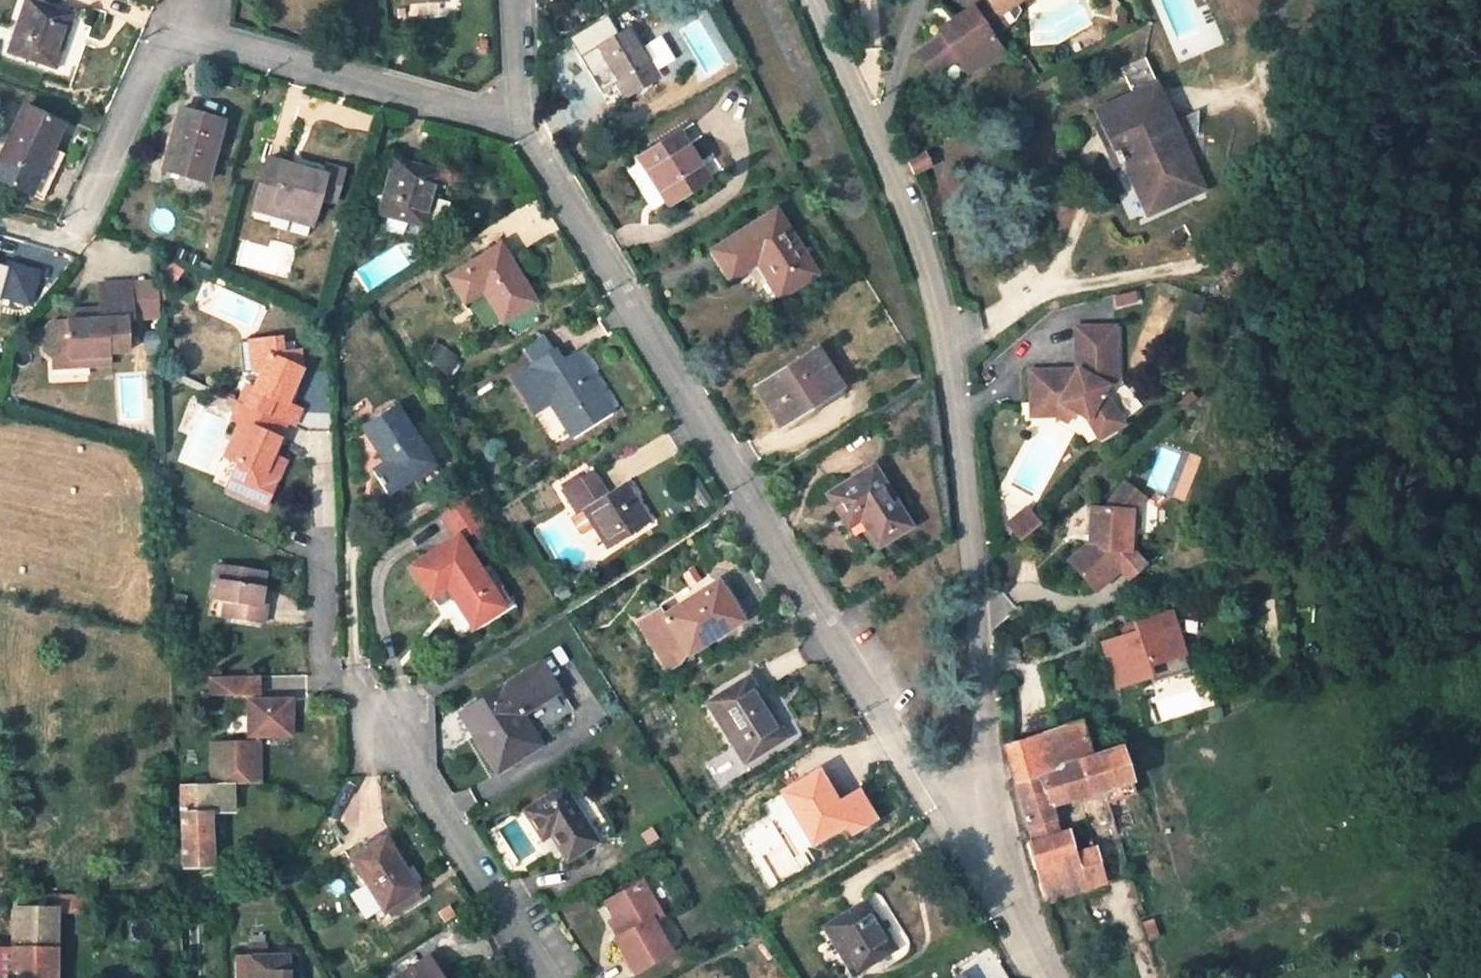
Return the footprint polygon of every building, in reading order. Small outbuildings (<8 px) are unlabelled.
[(74,15),(31,0),(25,0),(7,52),(55,68),(74,15)] [(986,0),(985,0),(971,10),(990,39),(1006,28),(998,17),(986,0)] [(998,17),(1023,0),(986,0),(998,17)] [(917,55),(933,78),(957,61),(967,74),(1000,52),(990,39),(971,10),(953,22),(957,28),(949,33),(917,55)] [(953,22),(945,27),(949,33),(957,28),(953,22)] [(625,97),(659,76),(629,27),(596,47),(612,75),(625,97)] [(1152,87),(1152,89),(1157,87),(1144,60),(1120,71),(1130,97),(1152,87)] [(604,80),(616,102),(625,97),(612,75),(604,80)] [(1148,213),(1204,189),(1192,161),(1186,164),(1169,126),(1152,89),(1152,87),(1130,97),(1097,111),(1115,151),(1108,154),(1115,170),(1126,164),(1148,213)] [(62,124),(22,106),(0,155),(0,183),(30,196),(62,124)] [(222,121),(181,110),(165,169),(206,182),(222,121)] [(1186,164),(1192,161),(1199,140),(1198,112),(1169,126),(1186,164)] [(1103,126),(1096,129),(1108,154),(1115,151),(1103,126)] [(708,179),(679,131),(639,156),(669,205),(708,179)] [(925,152),(907,161),(914,175),(931,167),(925,152)] [(320,197),(326,173),(267,157),(252,209),(270,213),(272,205),(314,217),(320,197)] [(442,171),(394,158),(379,213),(440,231),(448,203),(434,199),(442,171)] [(344,169),(329,164),(326,173),(320,197),(336,201),(344,169)] [(270,213),(312,225),(314,217),(272,205),(270,213)] [(781,295),(815,273),(776,211),(714,250),(731,277),(758,260),(781,295)] [(503,322),(537,301),(501,243),(449,276),(465,302),(484,290),(503,322)] [(34,306),(43,271),(0,260),(0,298),(34,306)] [(99,308),(85,310),(85,319),(67,319),(51,320),(44,329),(44,351),(52,359),(86,356),(87,365),(111,363),(110,352),(129,351),(128,320),(133,319),(131,283),(99,284),(99,308)] [(85,310),(67,311),(67,319),(85,319),(85,310)] [(1028,372),(1029,404),(1057,403),(1072,412),(1085,419),(1096,438),(1121,425),(1107,400),(1099,396),(1106,382),(1113,383),(1113,328),(1074,328),(1074,375),(1062,375),(1062,371),(1028,372)] [(293,426),(301,409),(287,404),(302,368),(300,349),(284,351),(281,337),(257,339),(261,370),(253,388),(249,386),(246,385),(238,402),(286,423),(293,426)] [(541,337),(524,348),(534,365),(550,354),(541,337)] [(257,339),(251,340),(254,372),(249,386),(253,388),(261,370),(257,339)] [(839,387),(816,350),(756,388),(779,425),(815,402),(839,387)] [(580,357),(576,352),(557,364),(559,369),(580,357)] [(572,436),(613,410),(580,357),(559,369),(557,364),(550,354),(534,365),(513,378),(535,413),(552,403),(572,436)] [(86,356),(52,359),(53,368),(87,365),(86,356)] [(49,382),(87,379),(87,369),(48,371),(49,382)] [(820,410),(844,395),(839,387),(815,402),(820,410)] [(285,461),(272,456),(279,440),(286,423),(238,402),(231,419),(239,422),(223,457),(238,464),(230,480),(269,497),(285,461)] [(1029,404),(1029,417),(1054,417),(1065,423),(1072,412),(1057,403),(1029,404)] [(432,463),(396,405),(363,425),(387,464),(373,472),(386,492),(432,463)] [(285,461),(292,445),(279,440),(272,456),(285,461)] [(878,545),(911,526),(873,466),(828,494),(845,521),(858,513),(878,545)] [(608,494),(593,470),(586,475),(600,498),(608,494)] [(651,523),(626,483),(608,494),(600,498),(586,475),(562,490),(577,514),(583,509),(595,529),(608,550),(651,523)] [(226,489),(265,506),(269,497),(230,480),(226,489)] [(1137,534),(1138,507),(1146,495),(1127,481),(1108,505),(1094,506),(1093,541),(1069,560),(1095,592),(1124,567),(1131,575),(1149,561),(1138,547),(1139,534),(1137,534)] [(483,522),(464,492),(439,508),(457,537),(459,538),(483,522)] [(577,514),(589,533),(595,529),(583,509),(577,514)] [(1028,509),(1005,524),(1017,541),(1040,525),(1028,509)] [(858,513),(845,521),(848,527),(862,519),(858,513)] [(473,627),(504,608),(459,538),(457,537),(410,566),(430,598),(447,587),(473,627)] [(262,591),(266,571),(218,564),(212,600),(224,602),(233,603),(230,620),(263,625),(266,606),(260,605),(262,591)] [(681,643),(688,654),(740,621),(717,583),(665,616),(662,610),(640,623),(660,656),(681,643)] [(224,602),(221,619),(230,620),(233,603),(224,602)] [(1171,610),(1159,613),(1164,629),(1176,625),(1171,610)] [(1117,685),(1151,673),(1148,662),(1184,651),(1176,625),(1164,629),(1159,613),(1134,621),(1137,630),(1125,633),(1103,641),(1117,685)] [(1134,621),(1123,624),(1125,633),(1137,630),(1134,621)] [(660,656),(667,667),(688,654),(681,643),(660,656)] [(1151,673),(1152,674),(1188,664),(1184,651),(1148,662),(1151,673)] [(557,691),(540,664),(460,714),(496,772),(539,745),(520,715),(557,691)] [(766,691),(755,674),(747,679),(758,696),(766,691)] [(258,677),(210,677),(210,696),(258,696),(258,677)] [(747,761),(784,737),(758,696),(747,679),(710,703),(747,761)] [(291,701),(249,701),(249,738),(250,738),(250,742),(212,742),(212,778),(238,778),(238,785),(260,784),(259,742),(258,742),(258,737),(292,737),(291,701)] [(1015,785),(1031,829),(1055,821),(1051,807),(1130,781),(1119,746),(1092,755),(1081,721),(1006,745),(1015,785)] [(847,821),(818,772),(783,792),(812,842),(847,821)] [(179,785),(182,867),(213,867),(211,811),(234,811),(233,785),(212,785),(179,785)] [(568,859),(597,842),(563,788),(526,812),(544,839),(552,833),(568,859)] [(1058,834),(1055,821),(1031,829),(1035,841),(1058,834)] [(1075,853),(1069,831),(1058,834),(1035,841),(1027,843),(1045,903),(1086,890),(1075,853)] [(418,889),(385,838),(351,859),(384,911),(418,889)] [(1086,890),(1106,883),(1095,847),(1075,853),(1086,890)] [(641,883),(606,904),(624,935),(651,920),(652,922),(660,917),(641,883)] [(11,895),(11,907),(42,907),(42,896),(11,895)] [(42,907),(58,907),(58,895),(42,896),(42,907)] [(58,912),(100,914),(100,896),(58,895),(58,907),(58,912)] [(896,949),(866,901),(824,927),(854,975),(896,949)] [(606,904),(597,909),(615,941),(624,935),(606,904)] [(11,907),(11,946),(58,947),(58,912),(58,907),(42,907),(11,907)] [(634,974),(670,953),(652,922),(651,920),(624,935),(615,941),(634,974)] [(270,956),(269,943),(249,944),(249,956),(270,956)] [(0,947),(0,977),(11,977),(11,946),(0,947)] [(58,947),(11,946),(11,977),(57,977),(58,947)] [(289,956),(270,956),(249,956),(237,957),(238,977),(290,977),(289,956)] [(428,959),(398,977),(440,977),(428,959)]
